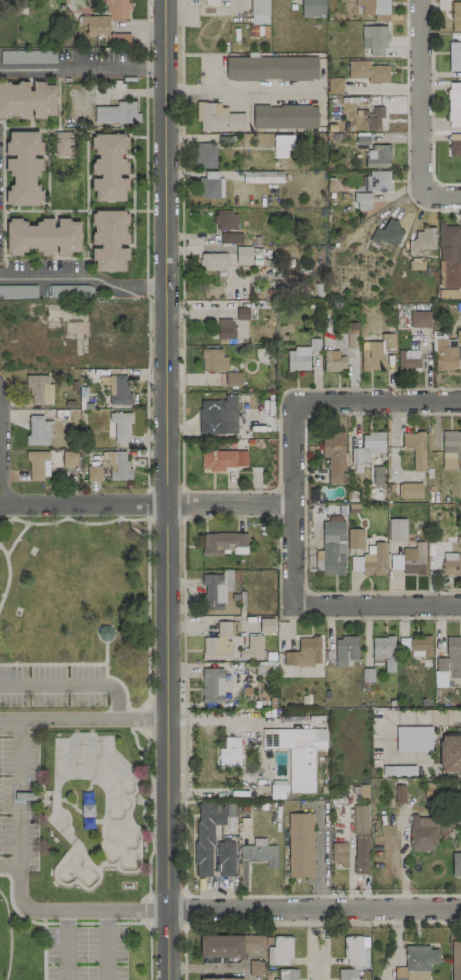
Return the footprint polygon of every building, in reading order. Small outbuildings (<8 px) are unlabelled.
[(108,20),(128,20),(128,0),(107,0),(107,15),(82,16),(82,23),(86,23),(86,35),(108,35),(108,20)] [(251,24),(268,24),(268,0),(251,0),(251,24)] [(301,18),(325,18),(325,0),(301,0),(301,18)] [(355,7),(363,6),(363,15),(389,15),(388,0),(355,0),(355,7)] [(451,2),(451,32),(460,32),(460,2),(451,2)] [(386,27),(361,27),(362,49),(370,49),(370,56),(386,56),(386,27)] [(130,33),(106,34),(106,45),(130,45),(130,33)] [(448,72),(460,72),(460,42),(449,42),(448,72)] [(317,57),(226,58),(226,81),(317,80),(317,57)] [(388,82),(388,66),(369,66),(369,61),(348,61),(349,77),(367,77),(367,83),(388,82)] [(328,94),(342,94),(342,78),(328,78),(328,94)] [(30,83),(0,83),(0,118),(31,119),(31,117),(55,117),(56,83),(30,83)] [(448,83),(447,127),(460,127),(460,83),(448,83)] [(136,102),(116,101),(115,107),(95,106),(94,123),(140,124),(140,113),(135,113),(136,102)] [(244,113),(227,113),(227,104),(198,104),(198,131),(244,131),(244,113)] [(317,128),(317,105),(252,106),(253,129),(317,128)] [(367,115),(367,131),(380,131),(380,118),(384,118),(384,107),(372,108),(373,115),(367,115)] [(38,131),(8,132),(8,136),(5,148),(5,155),(5,159),(5,170),(12,172),(13,186),(9,186),(6,197),(6,206),(42,205),(42,188),(35,186),(42,163),(42,158),(37,158),(42,154),(42,142),(39,141),(38,131)] [(128,134),(90,134),(90,155),(92,155),(92,201),(125,201),(125,191),(128,191),(128,159),(122,159),(122,150),(128,150),(128,134)] [(293,136),(274,135),(273,158),(287,158),(287,150),(293,150),(293,136)] [(449,141),(449,157),(460,157),(460,141),(449,141)] [(215,168),(216,146),(196,145),(195,167),(215,168)] [(389,167),(390,145),(368,145),(367,167),(389,167)] [(221,171),(204,171),(204,178),(198,179),(198,198),(222,198),(221,171)] [(282,172),(243,172),(243,183),(282,183),(282,172)] [(370,210),(371,192),(389,192),(390,173),(363,173),(362,193),(354,193),(354,209),(370,210)] [(94,271),(126,272),(127,246),(128,246),(128,212),(94,211),(93,246),(94,246),(94,271)] [(237,230),(237,211),(215,211),(215,230),(237,230)] [(80,219),(55,220),(55,222),(23,223),(23,218),(6,219),(7,257),(22,256),(21,250),(38,249),(38,256),(53,256),(53,247),(58,247),(58,256),(69,256),(69,252),(81,252),(80,219)] [(382,231),(376,227),(369,240),(377,244),(379,240),(395,248),(404,231),(396,227),(398,223),(388,218),(382,231)] [(458,228),(441,228),(441,288),(458,288),(458,228)] [(416,249),(434,250),(435,230),(415,229),(414,241),(408,240),(408,254),(416,255),(416,249)] [(220,243),(241,244),(242,234),(221,233),(220,243)] [(236,248),(236,265),(251,265),(251,248),(236,248)] [(225,253),(201,253),(201,270),(218,271),(218,276),(225,277),(225,253)] [(438,298),(458,298),(458,290),(438,290),(438,298)] [(429,312),(410,312),(410,328),(430,328),(429,312)] [(217,339),(234,339),(234,319),(216,319),(217,339)] [(356,349),(357,328),(348,328),(347,348),(356,349)] [(383,349),(395,349),(394,334),(381,334),(381,342),(367,342),(367,351),(360,351),(361,371),(383,370),(383,349)] [(309,352),(320,351),(319,339),(309,339),(309,348),(287,348),(287,371),(309,370),(309,352)] [(457,370),(457,347),(448,347),(447,339),(434,339),(435,371),(457,370)] [(224,371),(225,349),(202,349),(202,371),(224,371)] [(323,371),(345,372),(346,356),(338,356),(339,351),(324,350),(323,371)] [(397,368),(419,369),(420,351),(398,350),(397,368)] [(225,373),(225,387),(241,386),(241,372),(225,373)] [(48,375),(27,375),(27,405),(52,405),(52,384),(48,384),(48,375)] [(102,385),(108,385),(109,405),(132,404),(131,392),(126,392),(126,375),(101,376),(102,385)] [(224,400),(199,401),(199,434),(237,434),(236,394),(224,395),(224,400)] [(128,442),(128,422),(132,422),(131,413),(108,413),(108,434),(114,434),(114,443),(128,442)] [(27,445),(50,445),(51,421),(43,421),(43,416),(28,416),(27,445)] [(442,432),(441,469),(456,469),(457,452),(460,453),(460,432),(442,432)] [(344,433),(322,433),(322,457),(328,457),(328,484),(344,484),(344,433)] [(384,454),(384,433),(361,433),(361,448),(350,448),(351,465),(368,465),(368,454),(384,454)] [(412,472),(424,472),(424,433),(402,433),(401,449),(413,449),(412,472)] [(246,450),(201,451),(201,471),(224,470),(224,468),(247,467),(246,450)] [(62,451),(62,466),(76,466),(77,451),(62,451)] [(110,481),(129,480),(128,451),(114,452),(115,471),(109,471),(110,481)] [(48,452),(25,452),(25,460),(29,460),(29,479),(48,479),(48,452)] [(101,481),(100,465),(87,466),(87,481),(101,481)] [(383,486),(383,467),(373,467),(373,486),(383,486)] [(422,498),(421,483),(400,484),(401,498),(422,498)] [(388,541),(406,542),(406,519),(388,519),(388,541)] [(345,575),(344,522),(321,522),(323,575),(345,575)] [(363,549),(363,529),(347,529),(347,549),(363,549)] [(247,554),(246,533),(201,533),(202,556),(222,556),(222,550),(232,550),(232,554),(247,554)] [(384,576),(385,542),(374,542),(374,555),(363,554),(363,576),(384,576)] [(424,542),(414,542),(414,548),(402,549),(403,574),(424,574),(424,542)] [(460,576),(460,554),(443,554),(443,575),(460,576)] [(390,569),(402,569),(402,555),(390,555),(390,569)] [(350,571),(362,572),(362,557),(351,557),(350,571)] [(203,575),(203,610),(224,610),(224,591),(232,591),(232,570),(223,570),(223,575),(203,575)] [(274,619),(260,619),(260,632),(273,632),(274,619)] [(239,636),(238,621),(217,622),(217,637),(239,636)] [(114,636),(108,624),(95,630),(101,642),(114,636)] [(239,660),(262,659),(261,636),(246,636),(246,650),(239,650),(239,660)] [(460,679),(460,636),(446,637),(446,658),(434,658),(435,687),(448,687),(448,679),(460,679)] [(320,637),(297,637),(298,652),(284,652),(284,666),(320,666),(320,637)] [(357,637),(334,637),(335,667),(346,667),(346,660),(357,660),(357,637)] [(394,637),(372,637),(372,661),(384,661),(384,673),(394,673),(394,637)] [(203,638),(202,660),(230,661),(231,639),(203,638)] [(400,638),(400,657),(431,656),(431,638),(400,638)] [(202,703),(223,703),(223,668),(202,668),(202,703)] [(396,727),(396,752),(432,752),(431,727),(396,727)] [(313,793),(314,749),(325,749),(325,729),(262,729),(262,749),(289,749),(289,793),(313,793)] [(460,772),(460,767),(460,741),(459,734),(439,735),(440,773),(460,772)] [(218,765),(240,766),(241,739),(224,738),(224,748),(219,748),(218,765)] [(270,799),(287,799),(286,781),(270,781),(270,799)] [(405,786),(396,785),(395,803),(404,803),(405,786)] [(212,876),(212,825),(225,825),(225,804),(195,804),(195,876),(212,876)] [(367,805),(353,806),(354,875),(369,874),(367,805)] [(313,877),(313,814),(288,814),(288,878),(313,877)] [(435,817),(410,816),(410,851),(434,851),(435,817)] [(276,868),(276,846),(265,846),(265,838),(253,838),(253,846),(240,846),(240,861),(267,861),(267,868),(276,868)] [(234,842),(218,842),(217,877),(234,877),(234,842)] [(347,865),(347,842),(331,843),(332,865),(347,865)] [(452,853),(451,877),(460,877),(460,853),(452,853)] [(200,958),(242,957),(242,935),(200,935),(200,958)] [(263,936),(243,935),(243,951),(263,951),(263,936)] [(361,936),(344,937),(344,966),(368,966),(368,946),(361,946),(361,936)] [(267,965),(291,965),(291,937),(273,937),(273,947),(267,947),(267,965)] [(451,942),(451,979),(460,979),(460,942),(451,942)] [(429,964),(439,964),(439,949),(429,949),(429,946),(405,946),(405,967),(394,968),(394,979),(429,979),(429,964)] [(264,975),(264,962),(250,961),(250,975),(264,975)] [(276,969),(275,979),(297,979),(297,969),(276,969)]
